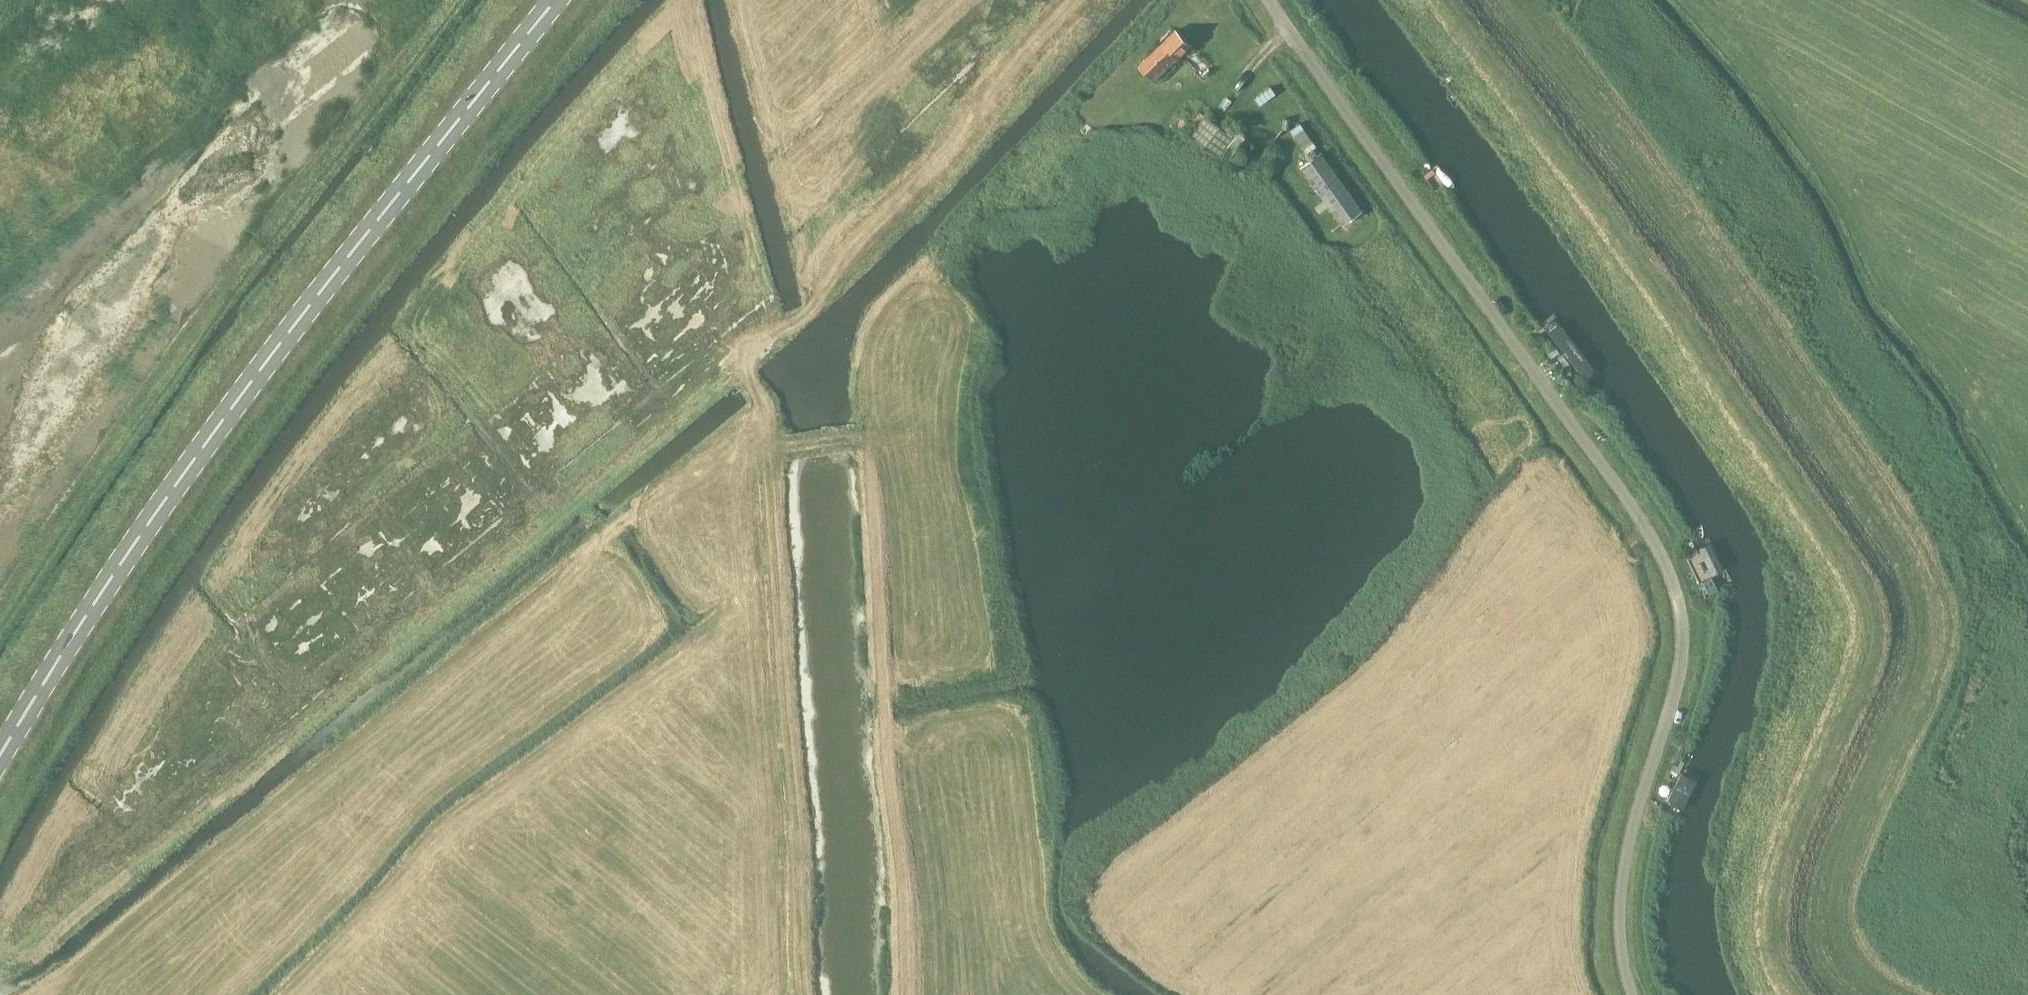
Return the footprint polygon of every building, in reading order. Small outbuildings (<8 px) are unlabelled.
[(1190,46),(1174,30),(1137,65),(1153,82),(1190,46)] [(1213,70),(1193,49),(1182,60),(1202,81),(1213,70)] [(1189,135),(1218,157),(1233,137),(1203,115),(1189,135)] [(1319,154),(1301,167),(1344,225),(1361,212),(1319,154)]
